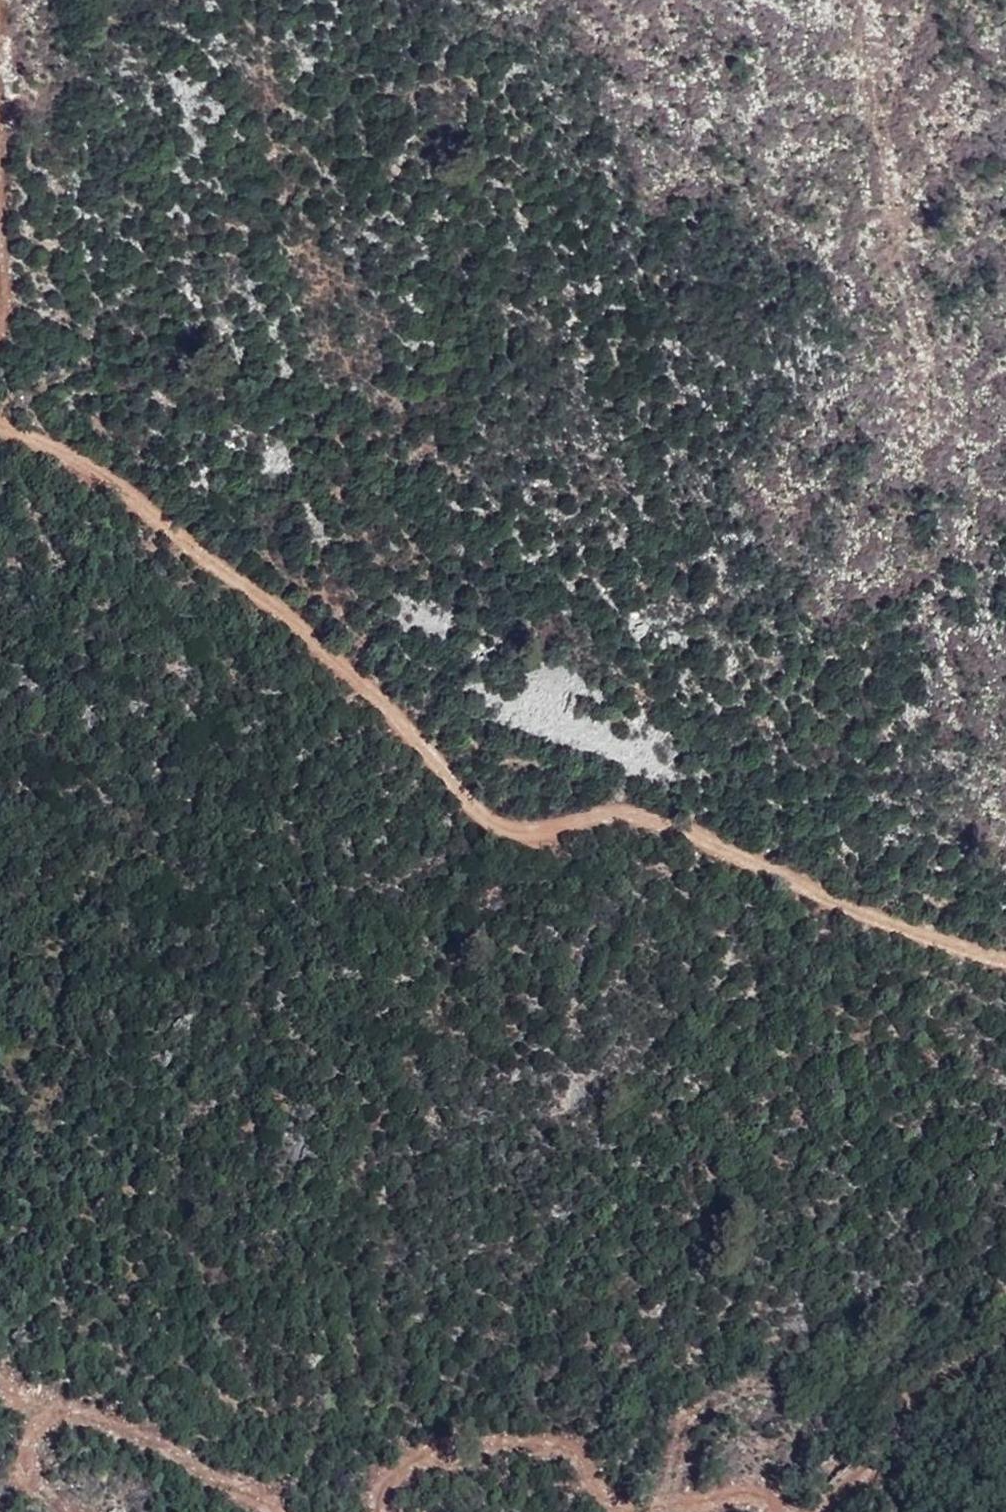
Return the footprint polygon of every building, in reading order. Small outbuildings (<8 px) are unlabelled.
[(849,1459),(829,1444),(807,1474),(827,1489),(849,1459)]
